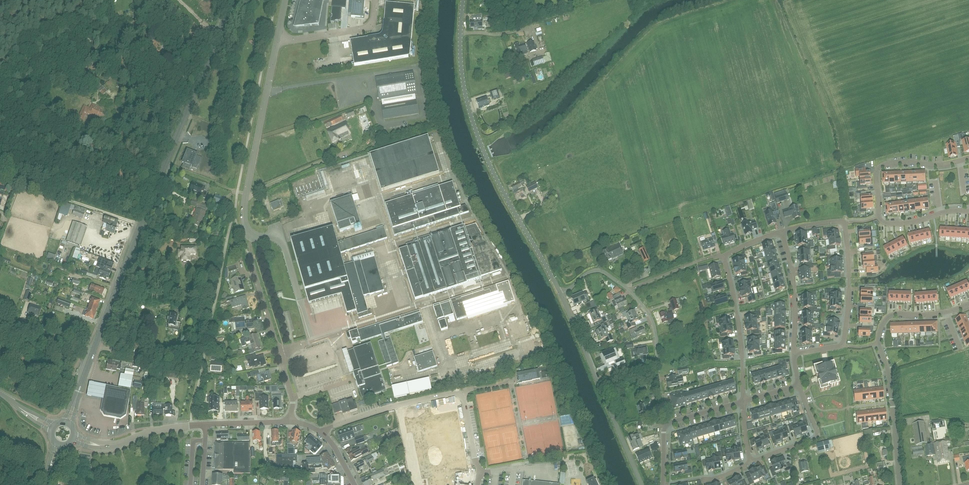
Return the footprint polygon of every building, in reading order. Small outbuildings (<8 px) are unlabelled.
[(296,26),(319,25),(324,0),(301,0),(296,26)] [(331,23),(341,21),(342,8),(346,8),(346,0),(332,0),(332,7),(331,23)] [(365,2),(365,0),(352,0),(351,17),(363,18),(365,2)] [(350,41),(354,66),(410,57),(414,6),(385,3),(384,21),(383,30),(383,34),(381,36),(377,37),(368,38),(350,41)] [(482,20),(471,21),(471,28),(478,28),(478,30),(482,30),(482,20)] [(534,41),(525,43),(527,51),(529,50),(530,52),(537,50),(536,48),(537,48),(536,45),(535,45),(534,41)] [(527,51),(525,43),(519,45),(519,44),(515,45),(517,54),(521,53),(522,55),(528,53),(527,51)] [(545,55),(532,59),(530,62),(531,66),(551,60),(548,52),(544,53),(545,55)] [(417,95),(413,72),(376,78),(377,86),(378,86),(380,92),(378,93),(379,100),(381,100),(382,106),(384,119),(418,113),(415,95),(417,95)] [(100,92),(103,95),(111,87),(109,84),(105,88),(102,85),(98,89),(100,92)] [(490,92),(492,100),(500,97),(497,89),(490,92)] [(480,110),(483,109),(482,108),(489,106),(486,97),(476,101),(476,102),(477,103),(477,104),(479,109),(480,109),(480,110)] [(84,106),(77,121),(82,123),(86,113),(96,118),(98,115),(100,116),(102,112),(99,111),(101,108),(92,105),(90,109),(84,106)] [(347,118),(355,115),(353,110),(345,113),(347,118)] [(341,115),(324,123),(326,128),(343,120),(341,115)] [(327,130),(333,143),(341,139),(340,138),(351,133),(346,121),(327,130)] [(428,136),(370,155),(381,191),(439,173),(428,136)] [(946,144),(949,157),(958,156),(955,143),(946,144)] [(196,154),(187,151),(182,162),(194,167),(198,157),(196,156),(196,154)] [(864,169),(855,170),(856,177),(859,176),(860,179),(870,178),(870,177),(871,177),(871,173),(869,173),(869,172),(864,172),(864,169)] [(310,199),(330,194),(329,189),(335,188),(332,176),(327,177),(329,187),(313,191),(314,193),(309,194),(310,199)] [(871,185),(870,178),(860,179),(860,182),(857,182),(857,189),(866,189),(865,185),(871,185)] [(535,182),(526,187),(529,192),(538,188),(537,187),(539,186),(539,185),(541,184),(539,181),(536,182),(537,183),(536,184),(535,182)] [(3,182),(0,189),(6,191),(8,184),(3,182)] [(197,184),(192,183),(190,189),(189,191),(193,193),(199,195),(200,192),(203,186),(198,184),(197,184)] [(469,212),(465,206),(460,207),(458,201),(461,200),(457,187),(454,188),(452,183),(439,187),(438,184),(423,189),(411,193),(412,195),(385,204),(393,229),(392,229),(394,236),(469,212)] [(521,187),(519,183),(511,187),(513,191),(513,190),(514,192),(513,193),(517,200),(522,198),(523,199),(527,197),(522,188),(519,190),(518,188),(521,187)] [(864,196),(864,192),(856,193),(856,199),(861,199),(861,203),(872,202),(871,195),(864,196)] [(775,197),(777,203),(788,199),(786,194),(775,197)] [(222,206),(224,199),(215,195),(212,202),(222,206)] [(340,232),(361,225),(352,196),(330,203),(340,232)] [(191,224),(197,225),(200,226),(203,216),(204,216),(205,212),(204,211),(205,209),(206,209),(207,205),(192,199),(190,204),(197,206),(196,209),(194,212),(195,213),(191,224)] [(271,204),(272,207),(273,211),(281,208),(281,207),(283,207),(281,200),(279,201),(278,201),(271,204)] [(362,203),(367,223),(375,221),(370,201),(362,203)] [(60,221),(62,214),(66,216),(69,208),(72,209),(73,205),(70,204),(70,205),(62,202),(59,213),(56,220),(60,221)] [(859,213),(866,212),(865,209),(872,208),(872,202),(861,203),(861,206),(858,207),(859,213)] [(773,214),(778,213),(775,203),(770,204),(772,211),(764,213),(768,226),(776,223),(773,214)] [(75,206),(72,216),(82,219),(85,213),(86,210),(75,206)] [(783,211),(785,217),(790,215),(792,214),(793,219),(800,216),(797,206),(790,208),(790,209),(783,211)] [(103,223),(109,225),(106,231),(114,234),(116,227),(118,220),(106,216),(103,223)] [(742,224),(745,235),(752,233),(751,229),(753,229),(757,228),(755,221),(749,223),(749,222),(742,224)] [(73,222),(66,241),(81,246),(87,227),(73,222)] [(467,283),(481,278),(481,276),(491,273),(492,276),(501,273),(500,270),(502,269),(476,224),(473,225),(472,222),(464,225),(465,225),(430,236),(429,235),(413,240),(414,242),(406,244),(407,248),(399,250),(415,299),(447,289),(467,283)] [(871,227),(864,228),(865,231),(858,232),(859,239),(872,237),(871,227)] [(384,228),(338,243),(333,228),(291,239),(309,303),(341,294),(347,313),(356,310),(359,318),(372,314),(371,310),(368,311),(363,296),(384,290),(374,257),(344,266),(341,253),(387,238),(384,228)] [(828,240),(839,238),(838,232),(831,233),(830,229),(823,230),(824,236),(828,237),(828,240)] [(724,245),(735,241),(733,234),(730,234),(729,230),(723,231),(725,236),(721,237),(724,245)] [(701,247),(702,246),(703,250),(715,247),(713,241),(716,240),(714,233),(711,234),(712,239),(701,242),(700,243),(701,247)] [(866,248),(873,247),(872,237),(859,239),(860,245),(866,244),(866,248)] [(839,238),(828,240),(829,240),(830,246),(827,247),(828,251),(835,250),(835,246),(840,245),(840,244),(839,238)] [(902,249),(907,247),(902,238),(898,241),(902,249)] [(807,239),(795,240),(796,242),(797,242),(797,245),(803,245),(803,248),(804,248),(810,247),(811,247),(813,246),(813,243),(811,243),(811,242),(807,242),(807,239)] [(897,252),(902,249),(898,241),(893,243),(897,252)] [(764,251),(774,249),(773,249),(772,243),(763,246),(764,251)] [(892,254),(897,252),(893,243),(888,246),(892,254)] [(607,249),(602,251),(606,261),(611,259),(623,253),(619,244),(607,249)] [(178,251),(178,256),(181,256),(181,260),(183,260),(183,262),(186,262),(186,260),(191,261),(191,254),(195,255),(195,248),(186,247),(186,246),(181,246),(181,247),(181,251),(178,251)] [(888,257),(892,254),(888,246),(883,248),(888,257)] [(80,251),(80,249),(76,247),(72,257),(77,259),(80,251)] [(810,247),(804,248),(804,251),(799,251),(799,255),(798,255),(798,257),(811,256),(810,251),(810,250),(810,247)] [(639,252),(644,262),(650,260),(645,249),(639,252)] [(774,249),(764,251),(765,257),(775,254),(774,249)] [(862,262),(874,261),(873,251),(865,252),(865,255),(862,255),(862,258),(861,258),(862,262)] [(775,255),(775,254),(765,257),(767,262),(776,260),(775,255)] [(734,268),(744,265),(743,260),(742,259),(746,258),(745,255),(739,256),(740,259),(733,261),(734,267),(734,268)] [(811,256),(798,257),(798,260),(800,260),(800,263),(805,263),(805,266),(812,265),(811,262),(810,262),(809,256),(811,256)] [(831,266),(842,266),(841,260),(841,259),(836,260),(836,256),(827,256),(827,260),(831,260),(831,266)] [(866,268),(867,273),(877,272),(878,271),(877,271),(875,272),(874,261),(862,262),(862,266),(863,266),(863,268),(866,268)] [(101,269),(110,273),(113,264),(108,262),(107,266),(100,263),(98,268),(101,269)] [(238,273),(235,265),(228,268),(230,275),(238,273)] [(709,267),(712,278),(716,277),(716,278),(720,278),(719,277),(721,276),(719,272),(720,272),(719,269),(718,265),(709,267)] [(744,265),(734,268),(735,273),(736,274),(741,273),(741,276),(748,274),(747,271),(745,271),(744,265)] [(813,265),(812,265),(805,266),(805,269),(800,269),(800,273),(799,273),(799,275),(810,274),(810,268),(813,268),(813,265)] [(842,266),(831,266),(831,270),(828,271),(828,277),(834,277),(834,273),(841,273),(841,266),(842,266)] [(110,273),(101,269),(100,270),(96,269),(97,270),(96,274),(99,275),(100,275),(99,277),(106,280),(106,278),(108,278),(110,273)] [(811,280),(810,274),(799,275),(799,278),(801,278),(801,281),(806,281),(806,284),(813,283),(812,280),(811,280)] [(783,282),(782,276),(772,279),(773,284),(783,282)] [(232,279),(235,292),(244,290),(240,277),(232,279)] [(740,291),(750,289),(749,283),(748,283),(748,282),(752,282),(751,278),(745,280),(745,283),(738,285),(740,291),(739,291),(740,291)] [(457,320),(515,301),(508,281),(450,300),(457,320)] [(783,282),(773,284),(775,290),(784,288),(783,282)] [(711,289),(713,293),(724,289),(722,283),(717,284),(714,285),(713,285),(712,283),(706,284),(708,289),(711,289)] [(104,289),(91,284),(88,292),(94,293),(102,296),(104,289)] [(960,296),(965,294),(962,284),(957,286),(960,296)] [(955,297),(960,296),(957,286),(952,288),(955,297)] [(868,290),(861,290),(861,296),(872,297),(872,293),(875,293),(875,287),(868,287),(868,290)] [(750,289),(740,291),(741,297),(741,296),(742,297),(747,296),(748,301),(754,299),(752,288),(750,289)] [(950,299),(955,297),(952,288),(946,290),(950,299)] [(830,300),(841,301),(841,295),(834,294),(834,290),(826,290),(826,294),(828,294),(828,296),(830,297),(830,300)] [(586,291),(582,293),(582,292),(571,297),(575,306),(586,301),(585,301),(589,299),(586,291)] [(801,302),(814,301),(814,295),(816,295),(816,292),(807,293),(808,296),(802,296),(803,299),(801,299),(801,302)] [(715,302),(716,306),(727,303),(725,296),(721,298),(721,297),(718,298),(717,295),(705,299),(707,303),(711,302),(711,303),(715,302)] [(249,308),(245,296),(233,299),(232,296),(226,298),(227,302),(230,301),(232,308),(241,305),(243,309),(249,308)] [(872,297),(861,296),(861,303),(868,303),(867,306),(874,307),(875,300),(872,300),(872,297)] [(618,309),(627,305),(624,299),(622,300),(621,297),(611,301),(614,307),(617,306),(618,309)] [(56,303),(69,308),(71,302),(58,298),(56,303)] [(662,323),(668,322),(669,325),(675,323),(673,319),(674,319),(671,311),(673,310),(679,309),(679,308),(682,307),(679,298),(676,299),(670,301),(672,308),(668,309),(668,311),(665,313),(665,312),(659,314),(662,323)] [(433,305),(437,319),(454,314),(449,300),(433,305)] [(841,301),(830,300),(830,301),(831,301),(830,307),(829,307),(829,310),(835,310),(835,307),(840,308),(840,307),(841,307),(841,301)] [(814,301),(801,302),(802,305),(803,305),(803,308),(808,307),(809,311),(813,310),(817,310),(817,307),(815,307),(814,301)] [(86,307),(85,308),(88,309),(91,310),(96,312),(98,307),(90,304),(88,308),(86,307)] [(41,308),(31,305),(28,313),(38,316),(41,308)] [(590,320),(599,316),(598,312),(601,311),(599,306),(593,309),(595,311),(589,314),(588,315),(590,320)] [(860,316),(871,317),(871,313),(874,313),(874,309),(874,307),(867,306),(867,310),(860,310),(860,316)] [(88,309),(85,308),(85,310),(87,311),(87,312),(84,311),(83,315),(85,316),(93,319),(96,312),(91,310),(88,309)] [(174,330),(177,316),(181,315),(183,309),(179,308),(179,309),(172,308),(170,315),(167,328),(174,330)] [(291,330),(297,329),(293,309),(287,311),(291,330)] [(419,310),(349,332),(349,331),(346,332),(348,338),(351,337),(352,343),(357,342),(358,344),(361,343),(360,341),(381,335),(383,340),(378,341),(387,366),(398,363),(390,337),(386,339),(384,334),(398,329),(423,321),(419,310)] [(627,320),(637,316),(634,311),(629,313),(628,310),(621,313),(623,318),(625,317),(627,320)] [(813,310),(809,311),(807,311),(807,314),(802,314),(802,317),(801,317),(801,320),(813,319),(812,314),(814,313),(813,310)] [(514,317),(509,318),(511,326),(531,321),(529,313),(518,315),(517,312),(513,313),(514,317)] [(745,325),(756,323),(756,320),(759,319),(759,317),(761,316),(760,312),(752,313),(752,317),(745,318),(746,324),(745,324),(745,325)] [(965,315),(955,319),(958,326),(968,322),(965,315)] [(600,318),(599,316),(590,320),(591,324),(593,323),(593,324),(599,321),(600,324),(607,321),(605,316),(600,318)] [(637,316),(627,320),(628,323),(626,324),(628,329),(635,326),(634,323),(639,321),(637,316)] [(860,316),(860,323),(867,323),(867,327),(873,327),(874,321),(871,320),(871,317),(860,316)] [(720,327),(731,326),(731,325),(730,319),(723,320),(722,317),(716,318),(717,324),(720,324),(720,327)] [(828,327),(838,328),(839,323),(839,322),(834,321),(834,318),(828,317),(827,320),(829,321),(828,327)] [(253,322),(245,322),(242,322),(242,318),(235,319),(236,330),(245,329),(254,329),(253,322)] [(438,321),(441,330),(448,328),(445,319),(438,321)] [(813,319),(801,320),(801,323),(803,323),(803,326),(808,325),(808,328),(812,328),(815,328),(815,325),(813,325),(813,319)] [(968,329),(968,324),(968,322),(958,326),(961,332),(968,329)] [(597,337),(611,331),(611,330),(608,331),(607,328),(608,328),(606,323),(601,326),(602,329),(597,331),(595,332),(597,336),(597,337)] [(756,323),(745,325),(746,330),(747,330),(747,331),(752,330),(753,335),(759,334),(758,332),(758,329),(757,330),(756,323)] [(731,326),(720,327),(721,327),(722,333),(720,334),(721,337),(727,336),(726,333),(732,332),(731,331),(732,331),(731,326)] [(637,337),(645,334),(643,327),(637,330),(636,327),(630,330),(632,335),(635,333),(637,337)] [(838,328),(828,327),(827,332),(827,333),(824,333),(823,336),(829,337),(830,334),(837,335),(838,328),(838,329),(838,328)] [(858,329),(858,330),(857,330),(857,334),(858,334),(858,337),(870,337),(870,333),(872,333),(872,330),(873,330),(873,327),(867,327),(866,329),(858,329)] [(812,328),(808,328),(806,329),(806,332),(801,332),(801,335),(800,335),(800,338),(811,337),(811,331),(812,331),(812,328)] [(612,334),(611,331),(597,337),(598,341),(600,341),(601,341),(603,340),(604,341),(605,343),(613,340),(613,339),(611,334),(612,334)] [(261,347),(257,334),(253,335),(252,334),(248,335),(248,337),(240,339),(242,347),(247,345),(246,343),(250,342),(252,350),(261,347)] [(748,346),(759,345),(758,339),(761,338),(761,335),(755,336),(755,339),(748,340),(748,346)] [(723,349),(734,348),(733,348),(733,342),(726,342),(725,339),(719,340),(719,343),(723,343),(723,344),(722,344),(723,349)] [(370,343),(346,351),(353,372),(358,387),(362,398),(385,390),(370,343)] [(759,345),(748,346),(749,352),(754,352),(755,355),(761,354),(761,351),(759,351),(758,345),(759,345)] [(646,346),(635,348),(636,356),(647,354),(647,352),(648,352),(647,348),(646,348),(646,346)] [(734,348),(723,349),(724,356),(722,356),(723,359),(729,358),(729,355),(734,355),(734,354),(734,348)] [(136,361),(138,353),(130,351),(128,359),(136,361)] [(432,351),(416,357),(414,351),(412,351),(419,372),(437,366),(432,351)] [(612,351),(605,354),(609,363),(616,360),(612,351)] [(263,355),(253,358),(252,355),(245,357),(246,360),(247,360),(250,367),(255,366),(255,367),(260,365),(261,366),(266,364),(263,355)] [(107,362),(106,369),(116,371),(117,369),(120,369),(121,363),(118,363),(112,362),(112,361),(108,360),(107,362)] [(782,363),(779,364),(782,377),(789,375),(787,370),(787,368),(785,363),(782,363)] [(779,367),(774,369),(777,378),(782,376),(782,377),(779,364),(778,365),(779,367)] [(822,366),(814,368),(816,377),(818,383),(820,392),(828,389),(828,388),(839,385),(833,364),(822,367),(822,366)] [(538,369),(517,373),(518,380),(517,381),(518,384),(522,383),(522,382),(532,380),(539,378),(539,379),(538,371),(541,371),(547,370),(546,365),(542,366),(542,368),(538,369)] [(774,369),(769,370),(771,380),(777,378),(774,369)] [(547,370),(541,371),(542,378),(550,377),(548,370),(547,370)] [(771,380),(769,370),(763,372),(766,382),(766,381),(771,380)] [(258,371),(251,373),(252,376),(256,375),(258,383),(271,379),(269,371),(259,374),(258,371)] [(766,382),(763,372),(758,373),(760,383),(766,382)] [(760,383),(758,373),(752,375),(755,384),(760,383)] [(132,376),(124,375),(121,374),(118,388),(105,386),(103,400),(101,410),(104,415),(120,418),(125,415),(129,395),(130,386),(132,379),(132,376)] [(667,381),(668,387),(678,385),(678,383),(682,382),(682,379),(677,379),(676,375),(669,376),(670,380),(667,381)] [(394,398),(432,389),(429,378),(391,386),(394,398)] [(727,382),(730,392),(735,390),(733,381),(727,382)] [(86,396),(103,400),(105,386),(106,385),(89,382),(86,396)] [(730,392),(727,382),(722,384),(724,393),(730,392)] [(722,384),(716,385),(719,395),(724,393),(722,384)] [(719,395),(716,385),(711,387),(714,396),(719,395)] [(714,396),(711,387),(705,389),(708,398),(714,397),(714,396)] [(875,388),(876,399),(884,398),(883,387),(875,388)] [(876,399),(875,388),(868,389),(869,400),(876,399)] [(708,398),(705,389),(700,390),(703,400),(708,398)] [(868,389),(861,390),(862,400),(869,400),(868,389)] [(700,390),(694,392),(697,401),(703,400),(700,390)] [(861,390),(854,391),(855,401),(862,400),(861,390)] [(686,404),(683,395),(683,392),(671,396),(670,396),(674,408),(686,405),(686,404)] [(694,392),(689,393),(692,403),(697,401),(694,392)] [(255,393),(255,401),(260,401),(260,409),(267,409),(267,401),(268,401),(268,397),(263,397),(262,394),(260,394),(260,393),(255,393)] [(689,393),(688,394),(683,395),(686,404),(692,403),(689,393)] [(133,404),(136,404),(136,415),(147,415),(144,415),(144,403),(144,398),(141,398),(141,401),(136,401),(136,396),(133,396),(133,404)] [(209,411),(218,412),(219,397),(207,397),(207,402),(209,402),(209,411)] [(280,398),(276,398),(276,400),(273,400),(273,403),(274,403),(274,408),(281,408),(281,405),(280,405),(280,398)] [(335,414),(342,411),(343,414),(350,412),(357,410),(355,402),(354,403),(352,399),(347,401),(346,400),(339,402),(339,403),(332,405),(335,414)] [(789,401),(793,413),(799,411),(798,406),(797,404),(796,399),(789,401)] [(793,413),(789,401),(784,403),(787,412),(792,410),(793,413)] [(784,403),(778,404),(781,413),(787,412),(784,403)] [(644,404),(637,406),(639,413),(646,411),(644,404)] [(773,405),(776,415),(781,413),(778,404),(773,406),(773,405)] [(161,405),(161,408),(161,409),(162,409),(165,409),(165,415),(174,415),(174,411),(172,411),(172,405),(161,405)] [(776,415),(773,405),(767,407),(770,417),(776,415)] [(398,420),(403,433),(408,431),(423,476),(429,475),(433,484),(447,484),(456,482),(455,461),(466,461),(448,407),(414,418),(413,415),(398,420)] [(767,407),(762,409),(765,418),(770,417),(767,407)] [(878,409),(879,420),(886,419),(885,408),(878,409)] [(762,409),(756,411),(759,420),(765,418),(762,409)] [(879,420),(878,409),(871,410),(872,420),(879,420)] [(871,410),(863,411),(865,421),(872,420),(871,410)] [(759,420),(756,411),(751,412),(753,421),(759,420)] [(865,421),(863,411),(856,412),(857,422),(865,421)] [(733,417),(728,419),(730,428),(736,427),(733,417)] [(730,428),(728,419),(722,421),(725,430),(730,428)] [(798,424),(801,436),(802,436),(801,434),(807,432),(805,427),(808,426),(806,420),(803,421),(804,422),(798,424)] [(656,421),(645,424),(646,428),(650,426),(650,429),(658,427),(656,421)] [(717,422),(719,431),(725,430),(722,421),(717,422)] [(719,431),(717,422),(711,423),(714,433),(719,431)] [(927,443),(924,422),(912,423),(916,445),(927,443)] [(714,433),(711,423),(711,424),(706,425),(708,435),(714,433)] [(801,436),(798,424),(798,426),(795,427),(793,424),(788,425),(790,432),(793,431),(795,438),(801,436)] [(708,435),(706,425),(700,427),(703,436),(708,435)] [(784,428),(778,430),(782,442),(782,440),(787,438),(786,433),(789,432),(786,426),(783,427),(784,428)] [(948,436),(946,426),(936,428),(937,438),(948,436)] [(700,427),(695,428),(698,438),(703,436),(700,427)] [(689,430),(691,436),(693,442),(692,439),(698,438),(695,428),(690,430),(689,430)] [(351,429),(338,433),(341,442),(354,437),(351,429)] [(873,439),(871,429),(863,431),(866,440),(867,440),(868,443),(871,442),(871,440),(873,439)] [(691,436),(689,430),(677,433),(679,439),(691,436)] [(782,442),(778,430),(779,432),(775,434),(774,431),(769,432),(771,438),(774,437),(776,444),(782,442)] [(254,432),(253,432),(253,441),(253,444),(257,444),(257,441),(261,441),(261,437),(260,438),(260,432),(256,432),(256,431),(254,431),(254,432)] [(272,431),(272,443),(275,443),(275,445),(280,445),(282,444),(281,442),(281,441),(279,441),(278,431),(272,431)] [(289,433),(288,437),(290,438),(290,442),(289,444),(287,444),(288,455),(295,454),(294,448),(293,448),(293,445),(297,446),(298,443),(301,433),(299,433),(299,432),(297,431),(297,432),(293,431),(292,433),(289,433)] [(759,438),(764,449),(763,447),(769,445),(767,440),(770,439),(767,431),(763,432),(764,436),(759,438)] [(388,436),(391,443),(391,444),(400,440),(399,434),(395,436),(393,433),(388,436)] [(630,443),(636,441),(640,439),(637,434),(634,435),(627,438),(630,443)] [(304,446),(313,454),(315,454),(317,452),(318,453),(323,448),(322,447),(322,446),(311,436),(307,440),(307,439),(305,441),(306,442),(305,442),(307,444),(304,446)] [(356,445),(365,442),(363,436),(354,439),(356,445)] [(691,436),(679,439),(680,446),(693,442),(691,436)] [(764,449),(759,438),(759,440),(756,441),(755,438),(750,440),(752,446),(755,445),(758,451),(764,449)] [(818,452),(830,449),(830,448),(833,447),(831,440),(828,441),(828,440),(816,444),(814,445),(813,445),(813,447),(816,446),(818,452)] [(636,441),(630,443),(633,451),(639,448),(636,441)] [(936,452),(947,450),(946,441),(935,443),(936,452)] [(244,469),(245,444),(234,444),(234,443),(216,443),(216,449),(215,450),(216,450),(216,454),(215,454),(216,454),(216,456),(216,458),(215,458),(215,459),(216,459),(216,463),(215,463),(215,464),(216,464),(215,470),(234,470),(234,469),(244,469)] [(368,452),(366,447),(363,449),(361,444),(357,446),(358,448),(354,450),(351,451),(350,449),(346,451),(351,461),(362,456),(368,452)] [(732,450),(734,461),(740,459),(739,452),(742,452),(740,444),(737,444),(738,450),(737,450),(737,449),(732,450)] [(933,444),(925,445),(927,456),(935,455),(933,444)] [(913,454),(923,453),(922,445),(912,447),(913,454)] [(648,448),(636,454),(640,463),(652,458),(648,448)] [(734,461),(732,450),(732,451),(726,452),(725,448),(721,449),(721,451),(722,457),(726,457),(727,462),(728,462),(734,461)] [(947,450),(936,452),(938,463),(949,461),(947,450)] [(674,453),(675,460),(680,459),(684,459),(684,458),(685,458),(685,461),(691,460),(690,451),(686,452),(686,451),(674,453)] [(354,466),(356,469),(355,469),(356,471),(357,471),(357,472),(362,469),(364,472),(369,469),(366,463),(368,462),(369,463),(374,460),(374,459),(377,458),(376,457),(378,456),(376,452),(369,455),(365,458),(366,460),(365,461),(354,466)] [(302,463),(302,474),(309,473),(308,469),(323,468),(323,469),(327,469),(328,471),(335,467),(327,453),(320,457),(321,458),(307,458),(307,463),(302,463)] [(715,459),(712,460),(714,470),(720,469),(719,462),(722,461),(720,453),(715,454),(715,459)] [(297,462),(297,455),(282,455),(282,462),(282,468),(296,468),(295,462),(297,462)] [(777,460),(781,470),(784,469),(785,471),(792,469),(789,463),(785,465),(783,458),(777,460)] [(714,470),(712,460),(711,460),(712,460),(705,461),(705,460),(702,460),(703,466),(706,466),(707,471),(708,471),(714,470)] [(781,470),(777,460),(771,462),(771,463),(773,468),(770,469),(773,476),(776,475),(775,472),(780,470),(781,470)] [(799,463),(801,472),(808,471),(806,461),(801,462),(801,460),(798,461),(799,463)] [(877,472),(879,478),(885,477),(883,467),(885,466),(885,461),(877,463),(877,468),(878,467),(879,471),(877,472)] [(675,473),(680,472),(684,471),(685,471),(685,474),(691,473),(691,468),(687,468),(686,464),(674,466),(675,473)] [(372,477),(369,478),(366,479),(365,477),(360,479),(363,484),(372,484),(373,484),(372,484),(375,483),(373,480),(384,476),(384,474),(385,474),(385,475),(388,474),(387,473),(388,473),(385,467),(382,469),(371,474),(372,477)] [(754,469),(759,479),(762,478),(764,480),(766,479),(767,481),(770,480),(767,472),(764,474),(761,467),(755,470),(755,469),(754,469)] [(759,479),(754,469),(749,472),(750,472),(749,472),(751,477),(747,479),(750,484),(754,483),(753,482),(759,479)] [(320,484),(325,484),(328,484),(341,484),(340,476),(328,476),(328,478),(325,478),(325,473),(319,474),(320,483),(319,483),(320,484)] [(228,475),(213,475),(213,484),(229,484),(228,484),(228,475)]
